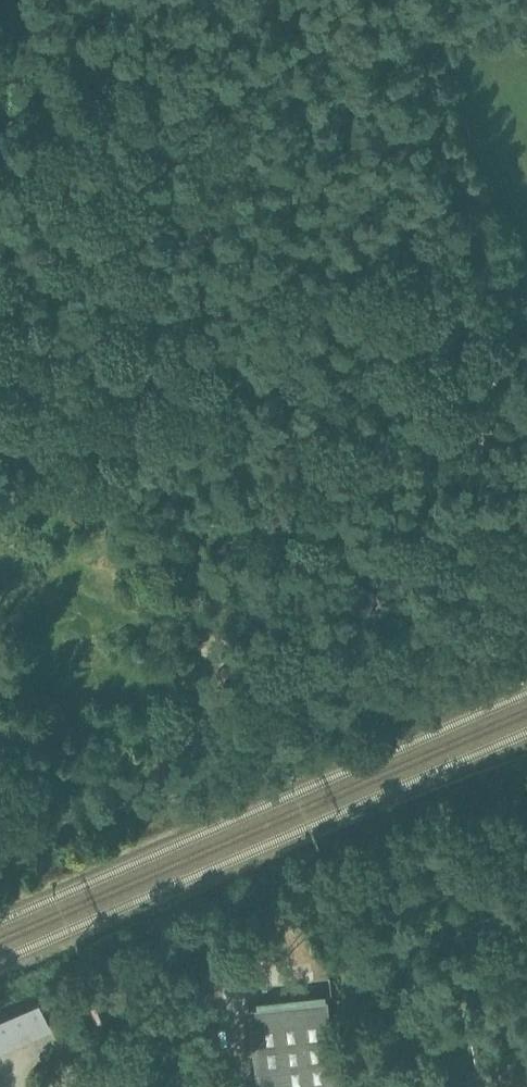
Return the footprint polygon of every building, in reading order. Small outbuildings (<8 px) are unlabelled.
[(92,1002),(98,1013),(109,1008),(104,997),(92,1002)] [(326,999),(249,1007),(257,1086),(336,1086),(326,999)] [(35,1037),(52,1030),(39,1000),(23,1008),(35,1037)] [(7,1015),(19,1044),(35,1037),(23,1008),(7,1015)] [(1,1051),(19,1044),(7,1015),(0,1017),(0,1048),(1,1051)] [(477,1040),(471,1041),(475,1065),(481,1064),(477,1040)] [(467,1070),(469,1086),(484,1086),(482,1068),(467,1070)]
